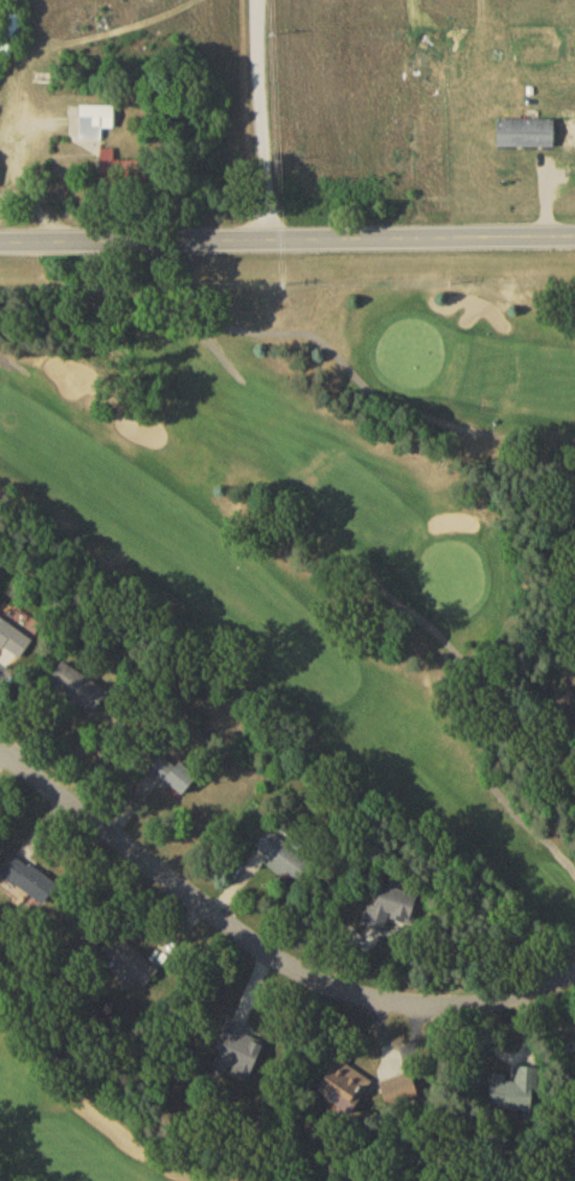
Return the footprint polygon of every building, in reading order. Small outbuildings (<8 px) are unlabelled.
[(3,61),(22,61),(22,8),(3,8),(3,61)] [(449,96),(449,75),(437,75),(437,96),(449,96)] [(117,109),(82,109),(82,144),(104,144),(104,133),(117,133),(117,109)] [(500,150),(558,150),(558,123),(500,123),(500,150)] [(103,189),(153,189),(153,165),(116,165),(116,153),(103,153),(103,189)] [(35,642),(0,621),(0,650),(22,663),(35,642)] [(95,719),(111,696),(65,665),(50,688),(95,719)] [(186,800),(202,782),(178,760),(162,778),(186,800)] [(270,868),(297,889),(315,866),(269,832),(256,849),(274,863),(270,868)] [(61,888),(14,856),(0,877),(47,908),(61,888)] [(422,900),(376,886),(363,929),(386,936),(391,920),(413,927),(422,900)] [(102,956),(144,994),(162,975),(119,936),(102,956)] [(269,1044),(233,1029),(216,1071),(252,1085),(269,1044)] [(355,1120),(375,1085),(336,1062),(316,1097),(355,1120)] [(490,1080),(490,1115),(539,1115),(540,1071),(516,1071),(516,1080),(490,1080)] [(422,1100),(414,1076),(382,1087),(390,1111),(422,1100)]
